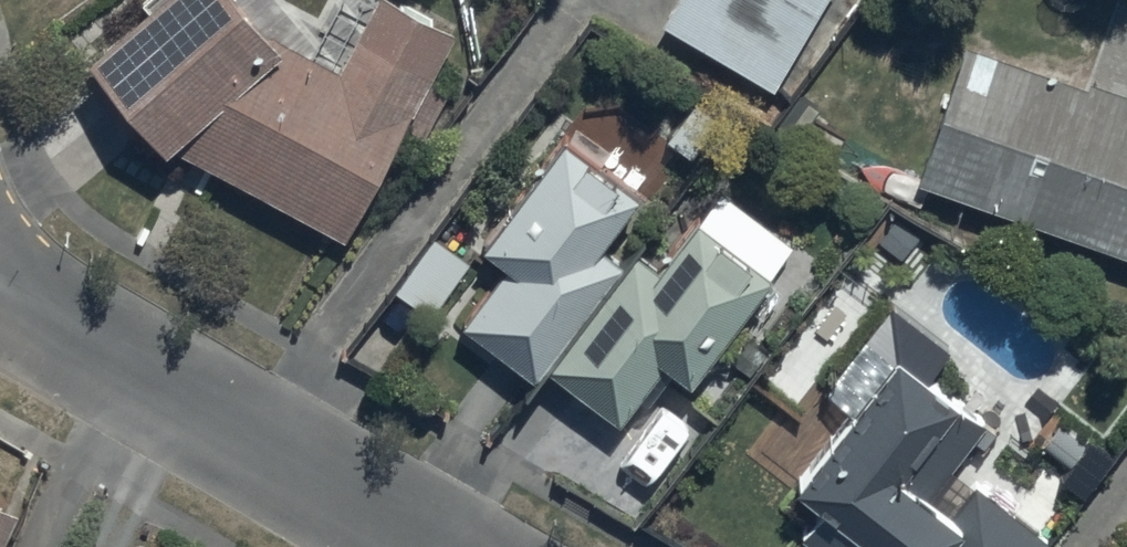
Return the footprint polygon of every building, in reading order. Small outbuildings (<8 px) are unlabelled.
[(338,55),(288,26),(266,0),(134,0),(96,32),(171,124),(348,223),(406,121),(425,132),(451,86),(433,76),(460,28),(411,0),(369,0),(338,55)] [(687,3),(776,65),(822,0),(689,0),(687,3)] [(923,167),(1126,238),(1126,81),(973,28),(923,167)] [(465,307),(536,364),(626,252),(603,233),(646,181),(572,121),(488,224),(515,246),(465,307)] [(641,237),(549,352),(619,410),(642,383),(652,392),(683,354),(694,364),(797,239),(720,175),(660,252),(641,237)] [(435,231),(398,279),(432,306),(469,259),(435,231)] [(802,523),(832,546),(866,546),(879,531),(899,546),(1035,546),(1049,530),(979,475),(963,495),(901,446),(954,378),(937,364),(953,344),(892,297),(804,407),(830,428),(806,458),(835,481),(802,523)] [(9,495),(0,492),(0,514),(9,495)]
